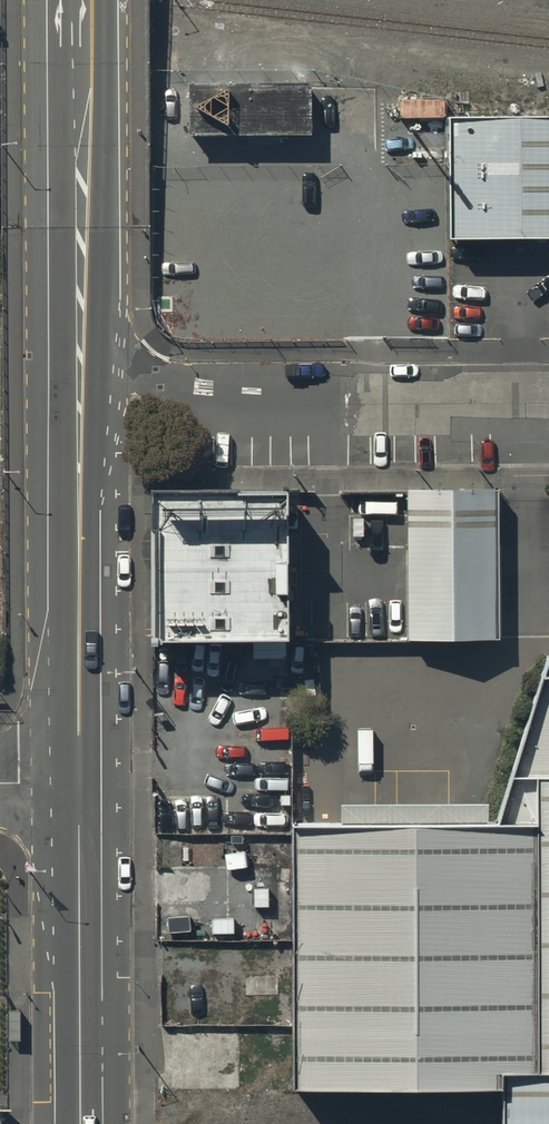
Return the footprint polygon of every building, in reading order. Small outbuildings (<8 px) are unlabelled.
[(314,84),(190,86),(191,140),(315,138),(314,84)] [(448,130),(449,247),(548,246),(548,129),(448,130)] [(493,502),(405,502),(405,647),(493,647),(493,502)] [(284,504),(148,504),(149,653),(284,653),(284,504)] [(543,686),(494,836),(289,836),(290,1099),(497,1098),(497,1083),(535,1083),(534,850),(539,851),(540,1080),(548,1080),(548,686),(543,686)] [(501,1086),(502,1123),(548,1123),(548,1086),(501,1086)] [(156,1101),(156,1123),(239,1123),(239,1101),(156,1101)]
